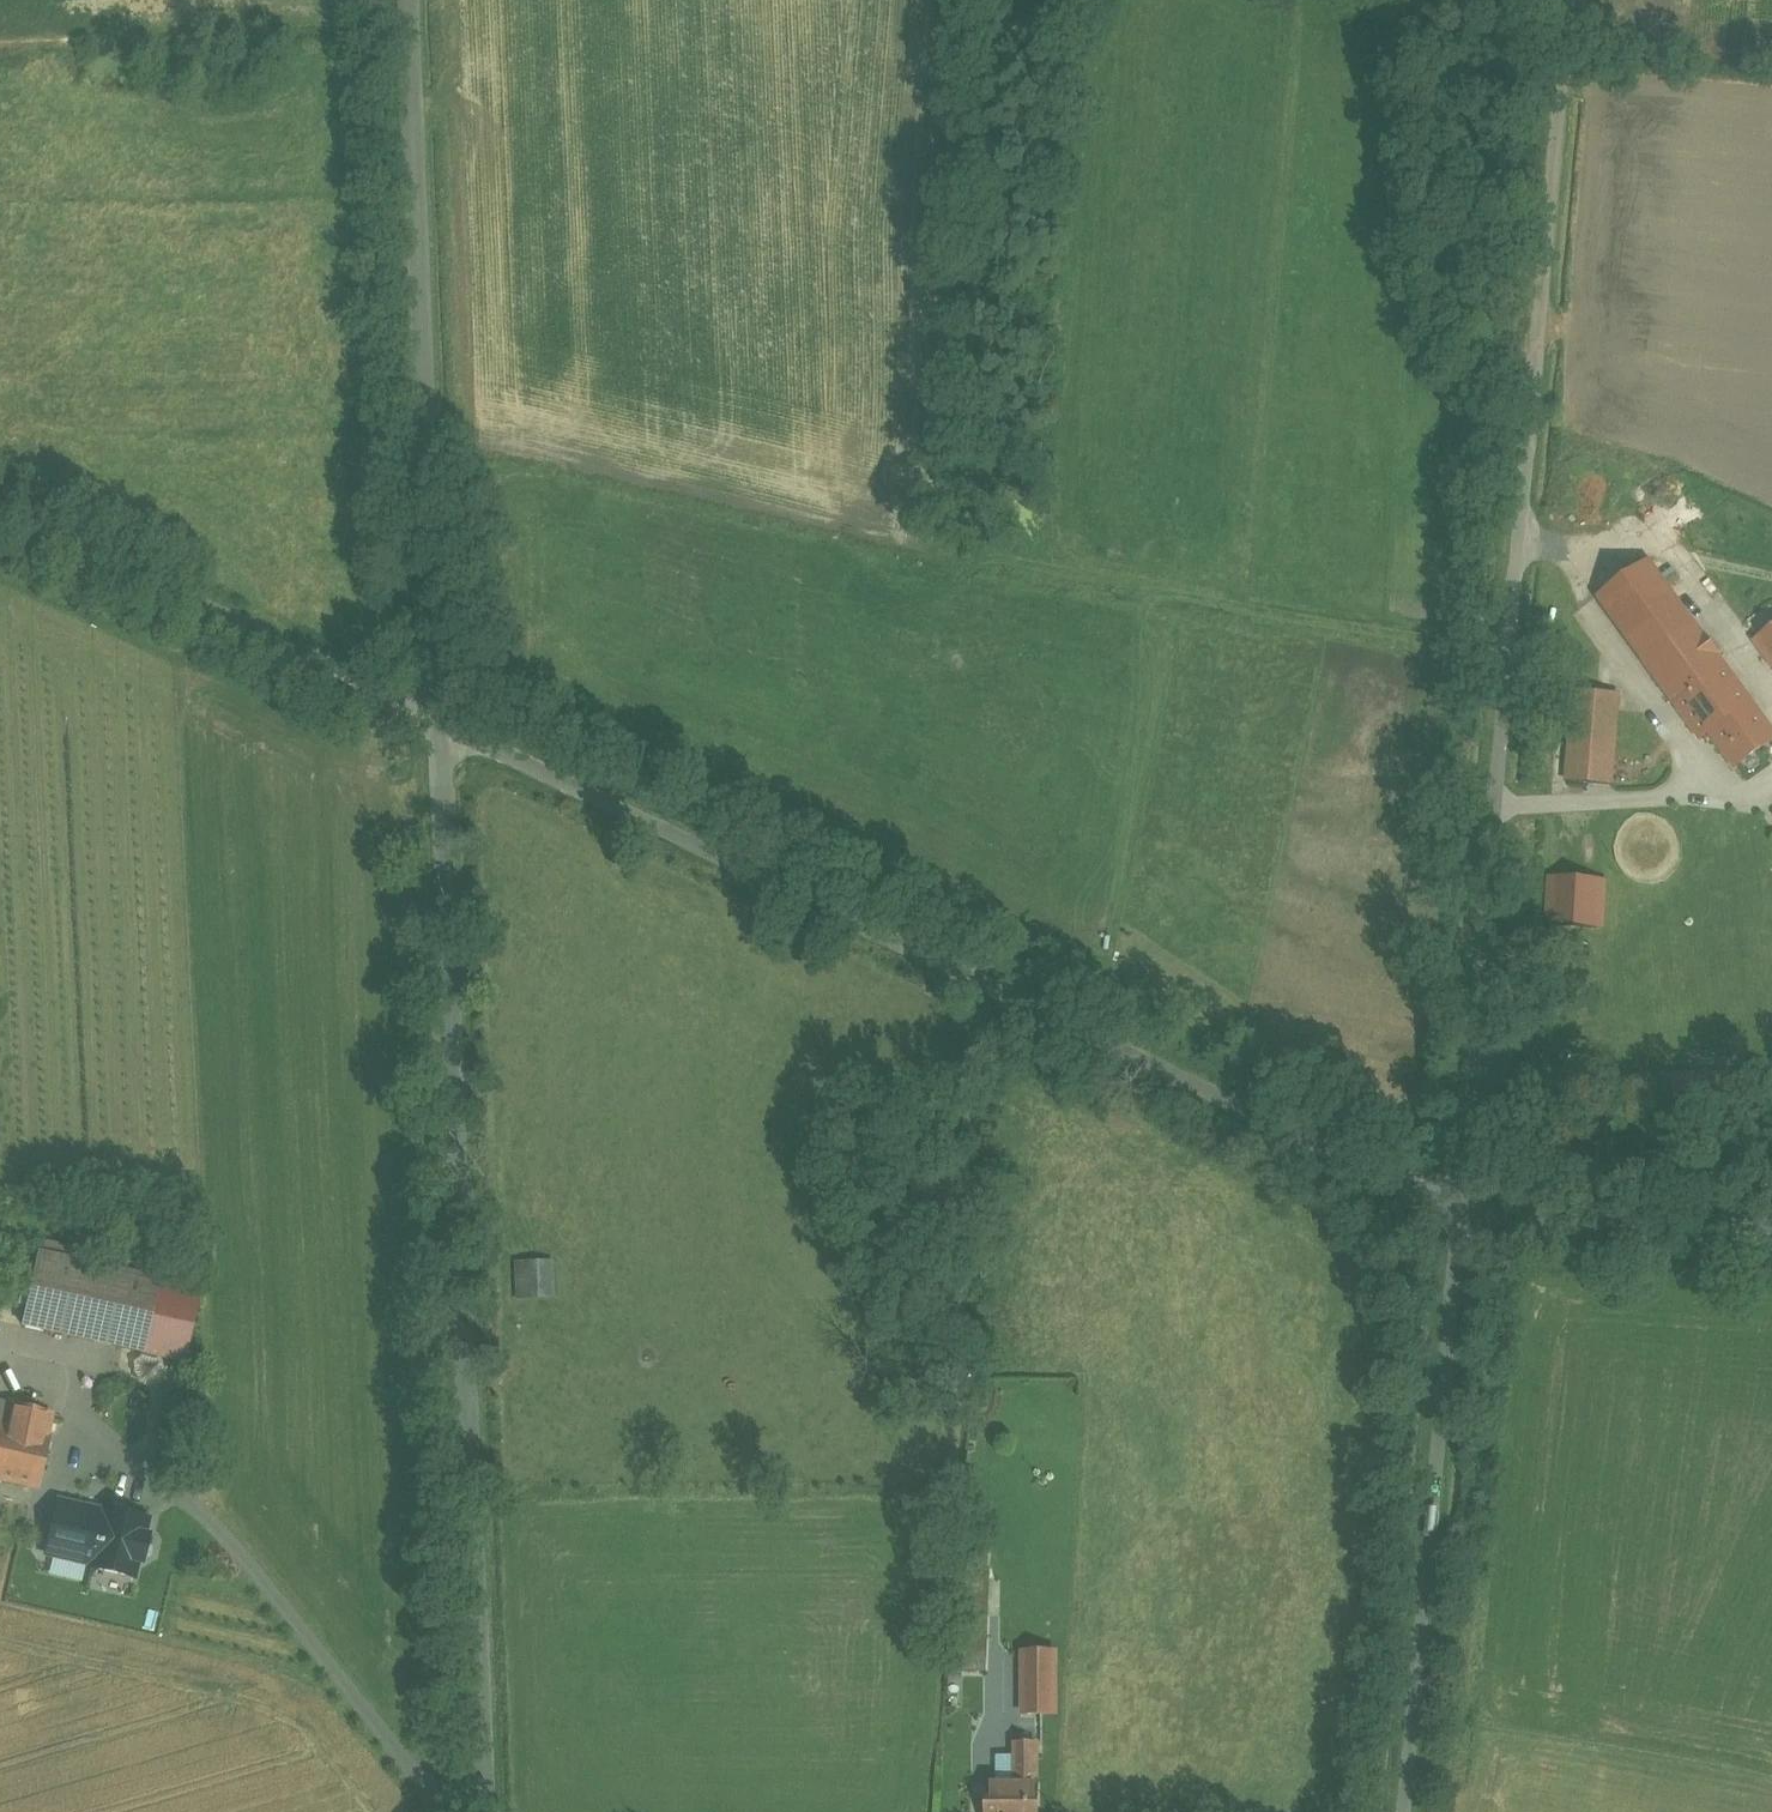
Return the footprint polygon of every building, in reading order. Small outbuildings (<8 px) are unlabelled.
[(1720,660),(1648,560),(1598,597),(1669,696),(1671,695),(1719,661),(1720,660)] [(1758,642),(1771,661),(1771,631),(1758,642)] [(1719,661),(1671,695),(1701,736),(1710,730),(1735,764),(1771,738),(1771,735),(1719,661)] [(1618,693),(1561,689),(1553,779),(1610,784),(1618,693)] [(1606,879),(1549,875),(1547,924),(1603,928),(1606,879)] [(158,1279),(39,1252),(23,1325),(142,1351),(150,1316),(158,1279)] [(554,1261),(517,1262),(518,1298),(555,1297),(554,1261)] [(200,1288),(158,1279),(150,1316),(192,1326),(200,1288)] [(192,1326),(150,1316),(142,1351),(184,1361),(192,1326)] [(0,1420),(0,1481),(10,1483),(19,1447),(23,1448),(29,1422),(52,1428),(55,1415),(13,1405),(10,1421),(0,1419),(0,1420)] [(29,1422),(23,1448),(19,1447),(10,1483),(38,1490),(52,1428),(29,1422)] [(149,1516),(54,1494),(39,1558),(134,1580),(149,1516)] [(1055,1651),(1024,1651),(1024,1713),(1055,1713),(1055,1651)] [(1037,1742),(1015,1742),(1015,1783),(1037,1783),(1037,1742)] [(986,1783),(986,1811),(1039,1811),(1039,1783),(1037,1783),(1015,1783),(986,1783)]
